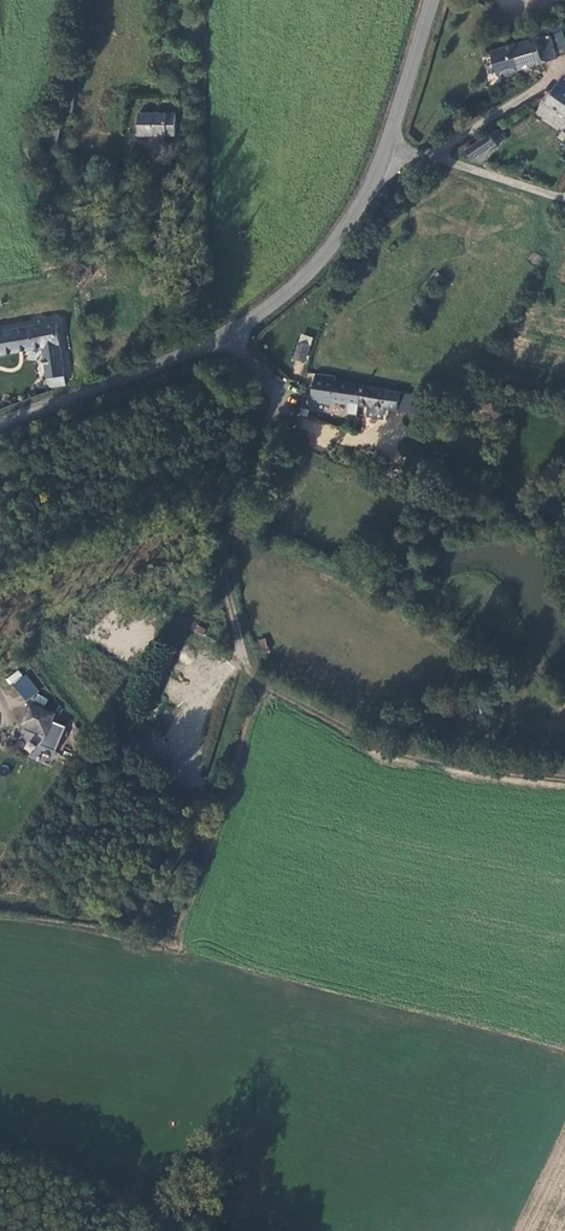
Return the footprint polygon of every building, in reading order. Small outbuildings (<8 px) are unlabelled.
[(498,75),(555,60),(549,37),(492,52),(498,75)] [(562,79),(560,80),(556,88),(547,103),(564,114),(564,81),(562,79)] [(170,118),(137,117),(136,136),(169,137),(170,118)] [(475,159),(484,153),(506,138),(496,130),(468,149),(475,159)] [(498,158),(484,153),(475,159),(494,167),(498,158)] [(67,384),(55,321),(0,332),(0,353),(42,346),(49,386),(67,384)] [(292,358),(305,363),(313,337),(301,333),(292,358)] [(286,335),(279,354),(289,357),(295,337),(286,335)] [(309,397),(326,400),(328,397),(329,389),(322,387),(323,380),(332,381),(332,377),(313,374),(309,397)] [(350,407),(356,408),(356,402),(359,386),(332,381),(323,380),(322,387),(329,389),(328,397),(350,401),(350,407)] [(410,395),(397,392),(359,386),(356,402),(406,411),(410,395)] [(261,651),(268,649),(265,638),(258,639),(261,651)] [(26,701),(38,690),(19,668),(6,679),(26,701)] [(33,693),(31,701),(44,705),(47,697),(33,693)] [(25,708),(18,726),(41,736),(48,717),(25,708)] [(170,780),(188,784),(191,771),(174,766),(170,780)]
